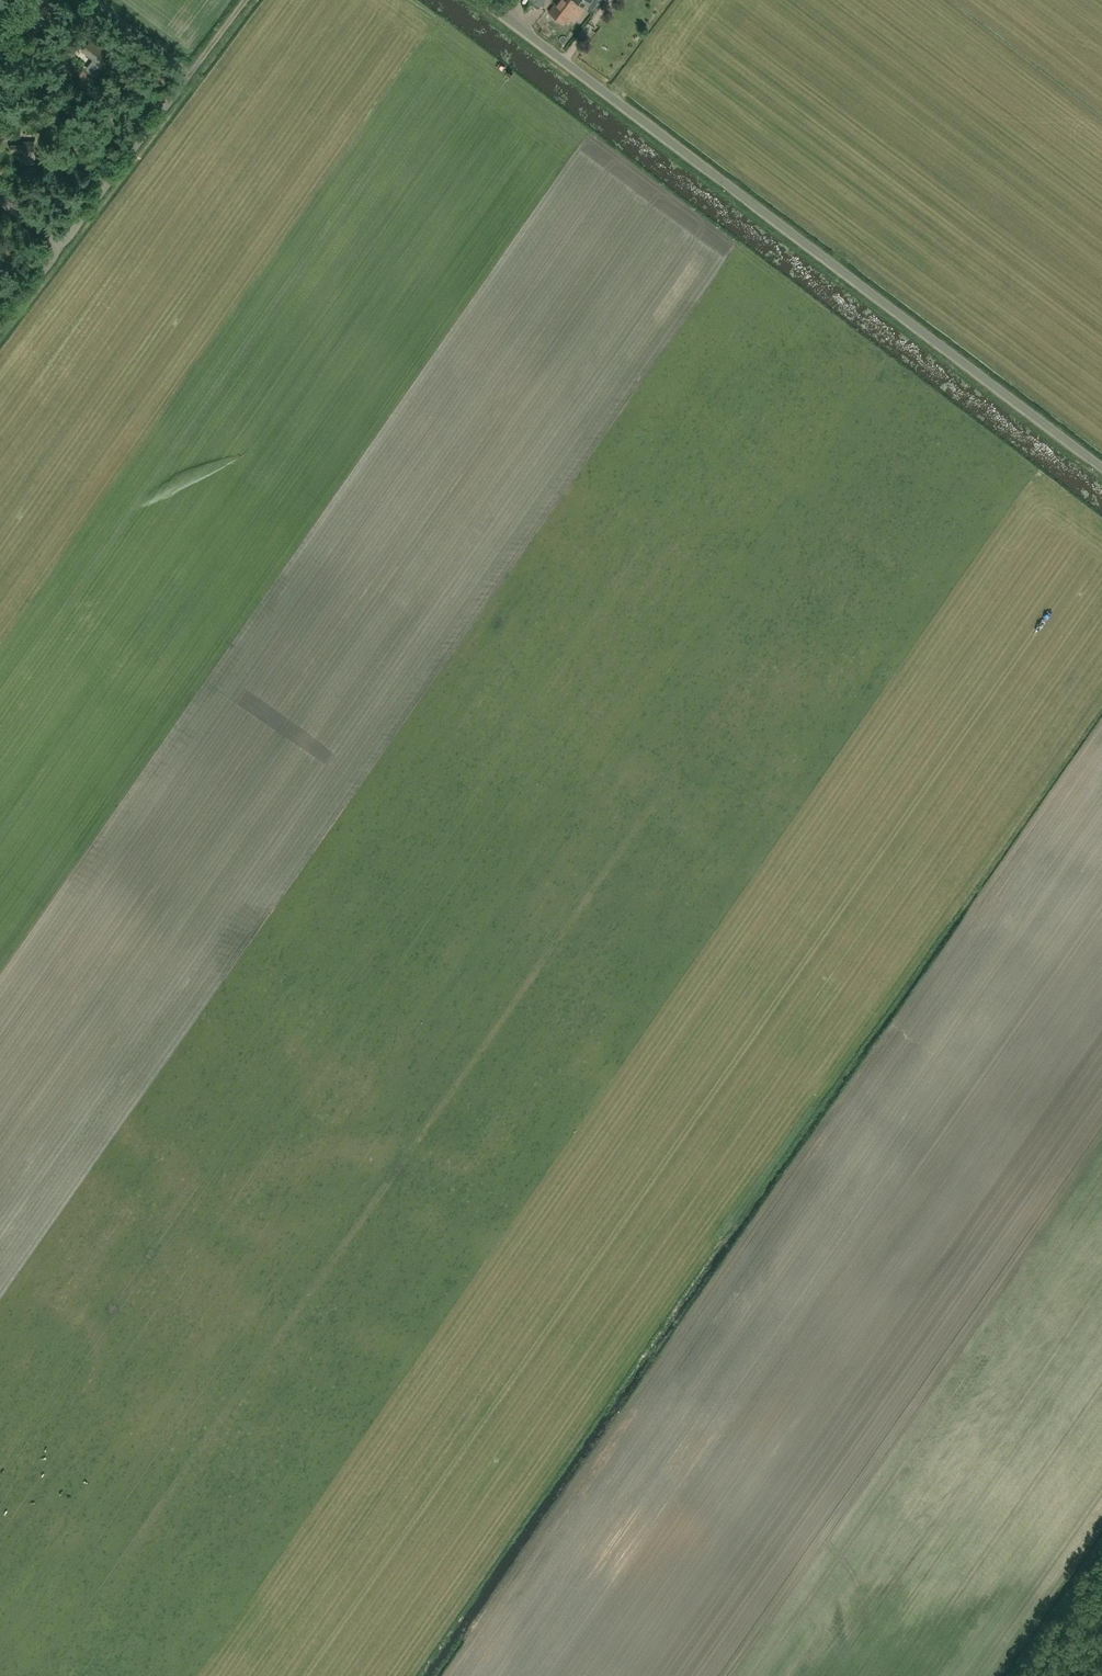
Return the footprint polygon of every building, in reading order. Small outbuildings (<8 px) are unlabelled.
[(578,0),(557,0),(549,11),(564,23),(579,3),(580,2),(578,0)] [(580,2),(579,3),(587,8),(588,6),(593,10),(599,1),(598,0),(578,0),(580,2)] [(90,41),(83,50),(96,59),(90,66),(97,72),(109,56),(90,41)] [(81,46),(77,42),(70,51),(74,55),(81,46)] [(37,158),(37,157),(37,141),(26,141),(26,144),(13,144),(13,151),(26,151),(26,158),(26,159),(27,160),(28,160),(29,161),(30,162),(31,162),(32,162),(33,161),(34,161),(35,160),(36,160),(36,159),(37,158)]
